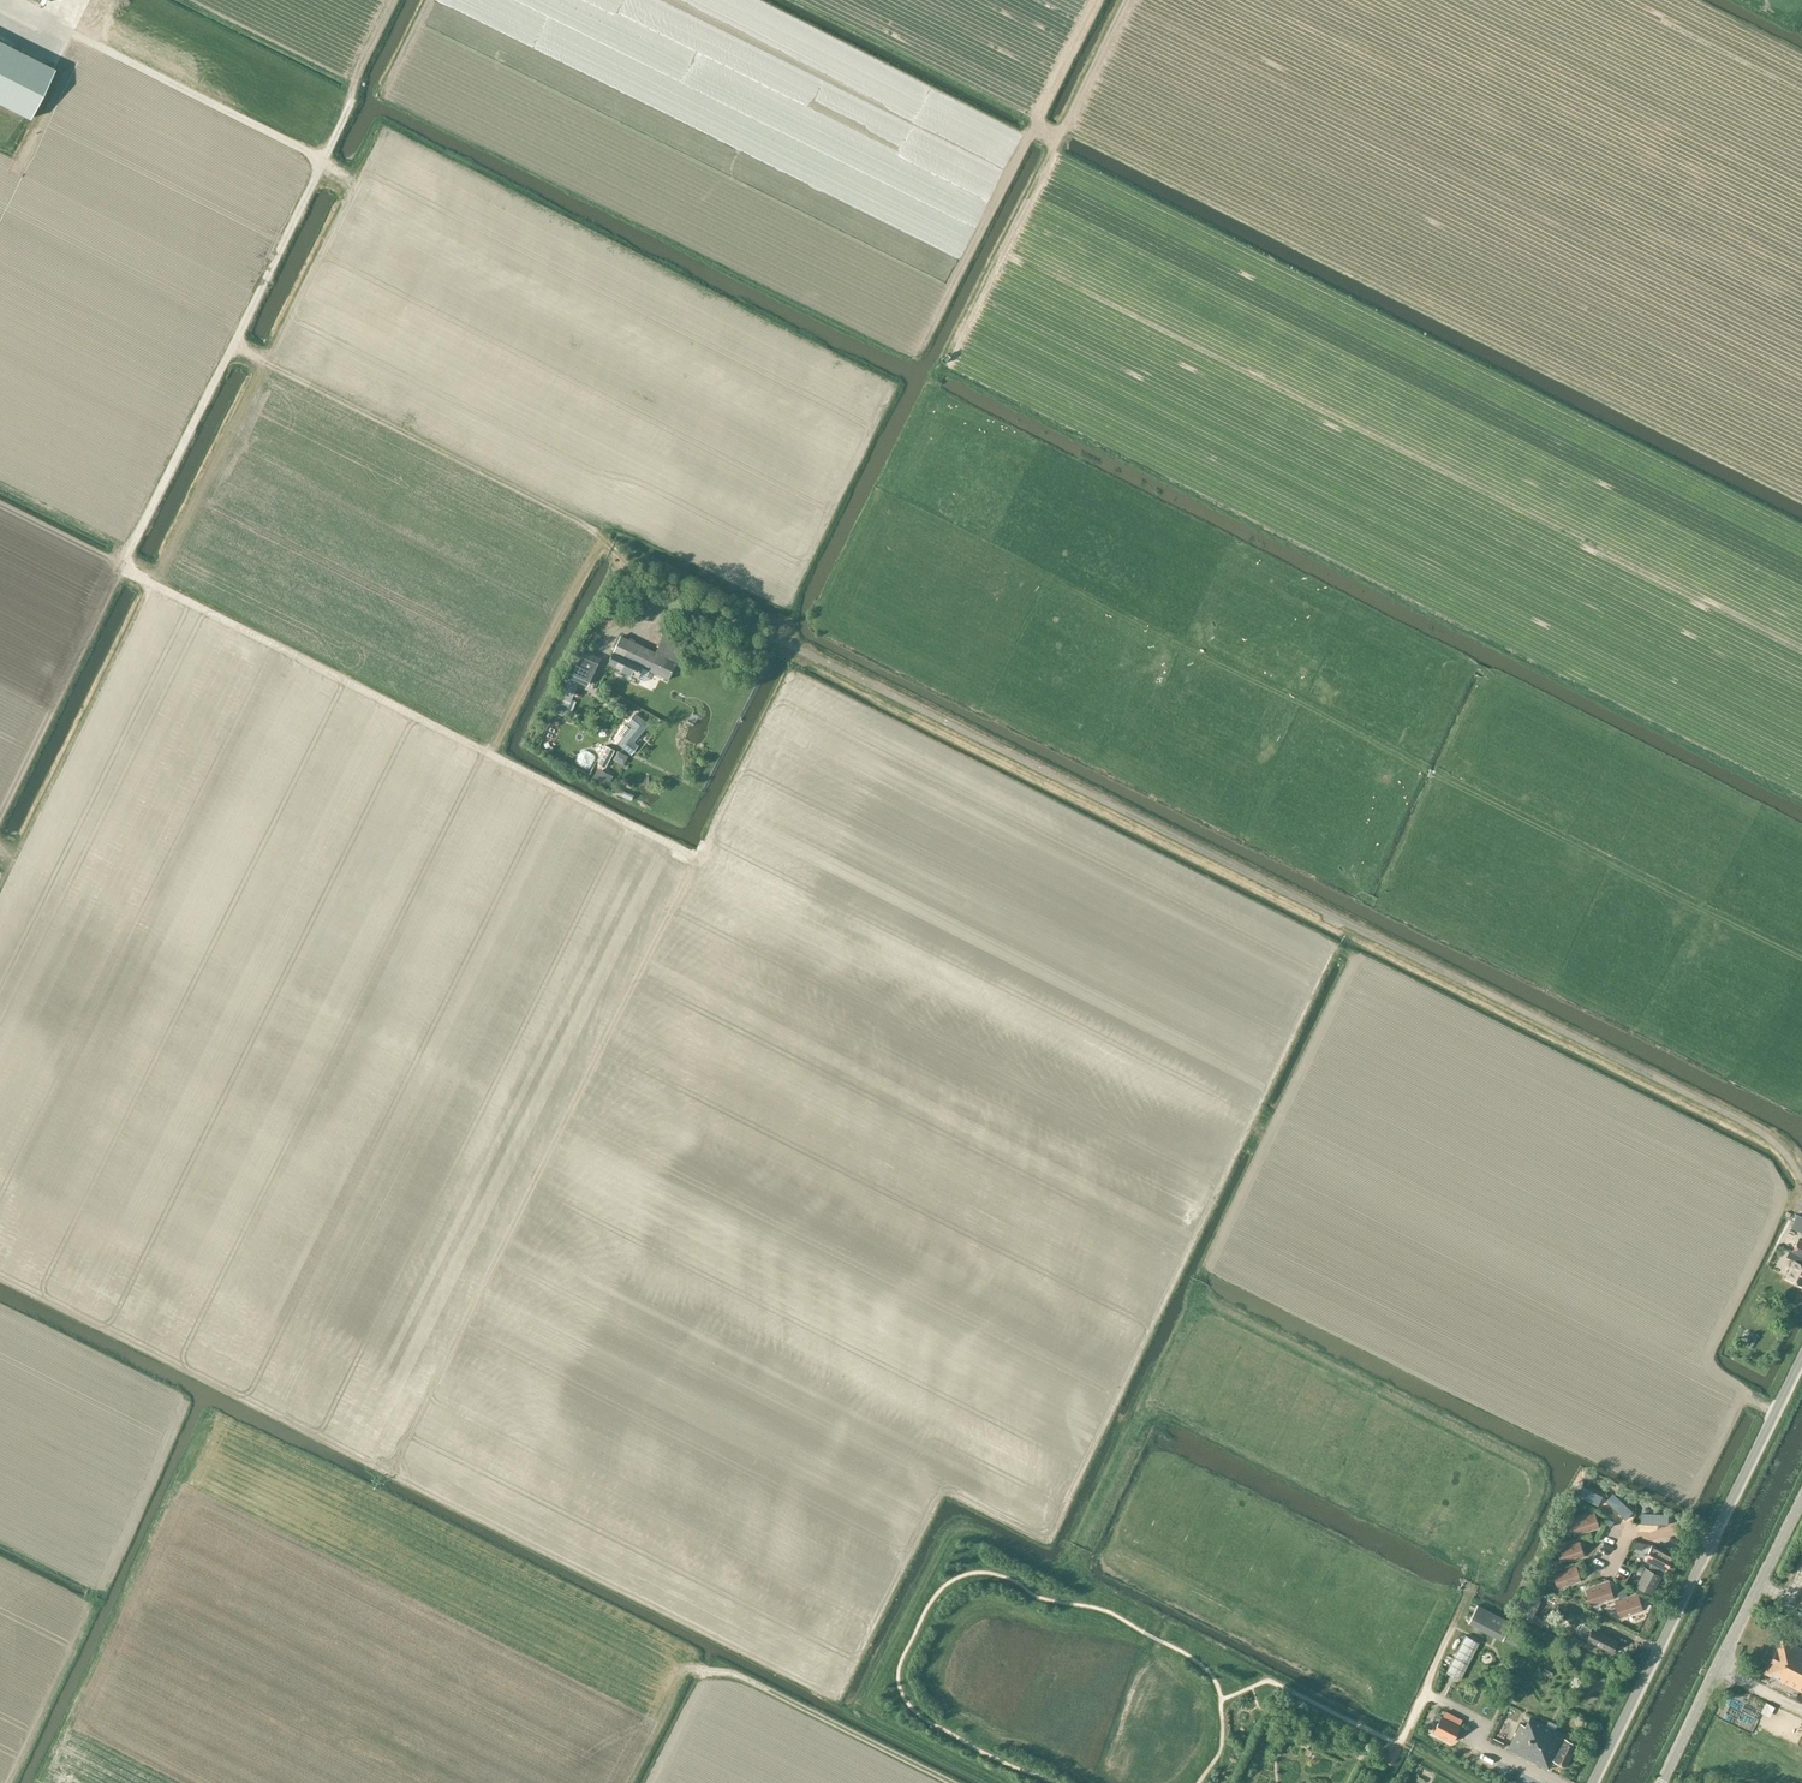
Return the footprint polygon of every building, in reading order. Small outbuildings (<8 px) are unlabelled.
[(32,114),(57,65),(0,36),(0,98),(32,114)] [(638,678),(643,667),(669,680),(678,660),(681,662),(688,646),(664,634),(656,652),(621,636),(608,664),(638,678)] [(593,671),(595,672),(600,660),(579,651),(574,663),(579,665),(575,675),(589,681),(593,671)] [(580,683),(567,677),(568,676),(566,675),(554,706),(567,711),(568,711),(572,712),(576,701),(573,700),(580,683)] [(631,753),(637,745),(632,741),(639,732),(640,732),(647,723),(635,713),(628,722),(631,725),(623,734),(627,738),(620,746),(631,753)] [(608,746),(598,763),(606,767),(615,750),(608,746)] [(598,768),(594,777),(602,781),(606,781),(609,776),(607,772),(603,770),(598,768)] [(614,786),(611,792),(621,796),(624,790),(614,786)] [(1790,1227),(1801,1232),(1801,1216),(1797,1213),(1790,1227)] [(1798,1239),(1792,1250),(1790,1249),(1786,1257),(1794,1260),(1785,1276),(1801,1285),(1801,1241),(1798,1239)] [(1579,1484),(1574,1493),(1598,1505),(1603,1496),(1579,1484)] [(1613,1493),(1606,1500),(1625,1519),(1632,1511),(1613,1493)] [(1591,1529),(1598,1527),(1593,1512),(1571,1520),(1574,1520),(1578,1532),(1575,1533),(1576,1534),(1588,1530),(1587,1529),(1591,1528),(1591,1529)] [(1642,1513),(1641,1523),(1668,1524),(1668,1514),(1642,1513)] [(1577,1558),(1583,1556),(1579,1541),(1556,1548),(1557,1549),(1559,1548),(1563,1561),(1561,1562),(1561,1563),(1573,1559),(1573,1558),(1576,1556),(1577,1558)] [(1665,1569),(1675,1551),(1668,1547),(1665,1551),(1652,1544),(1645,1559),(1650,1562),(1647,1568),(1645,1567),(1636,1586),(1651,1594),(1661,1575),(1660,1575),(1663,1568),(1665,1569)] [(1575,1566),(1553,1573),(1553,1574),(1556,1573),(1560,1586),(1557,1587),(1558,1588),(1570,1584),(1569,1583),(1573,1581),(1573,1583),(1580,1581),(1575,1566)] [(1609,1583),(1586,1590),(1587,1591),(1589,1590),(1593,1603),(1591,1604),(1591,1605),(1603,1601),(1603,1600),(1606,1598),(1607,1600),(1613,1598),(1609,1583)] [(1514,1611),(1539,1624),(1541,1621),(1548,1624),(1551,1619),(1544,1615),(1542,1618),(1535,1614),(1541,1600),(1524,1592),(1514,1611)] [(1632,1612),(1635,1611),(1636,1612),(1642,1610),(1638,1595),(1615,1603),(1616,1603),(1618,1602),(1622,1615),(1620,1616),(1620,1617),(1632,1613),(1632,1612)] [(1477,1604),(1468,1622),(1502,1640),(1511,1621),(1477,1604)] [(1592,1627),(1591,1629),(1578,1622),(1573,1632),(1587,1638),(1586,1640),(1612,1653),(1618,1641),(1592,1627)] [(1465,1634),(1446,1672),(1461,1679),(1480,1643),(1465,1634)] [(1764,1673),(1801,1692),(1801,1649),(1782,1638),(1764,1673)] [(1460,1726),(1441,1716),(1433,1731),(1452,1741),(1460,1726)] [(1520,1723),(1508,1748),(1547,1768),(1552,1758),(1566,1765),(1577,1744),(1562,1737),(1563,1735),(1529,1717),(1525,1725),(1520,1723)]
